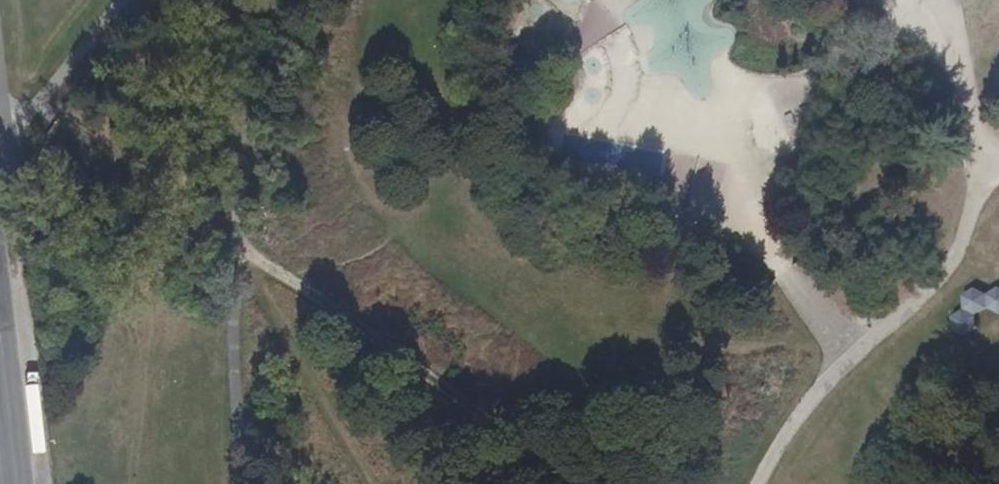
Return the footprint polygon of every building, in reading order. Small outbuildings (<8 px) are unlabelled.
[(960,295),(961,309),(949,316),(950,330),(962,336),(974,328),(974,315),(985,307),(997,313),(998,312),(998,287),(996,286),(984,293),(972,287),(960,295)]
